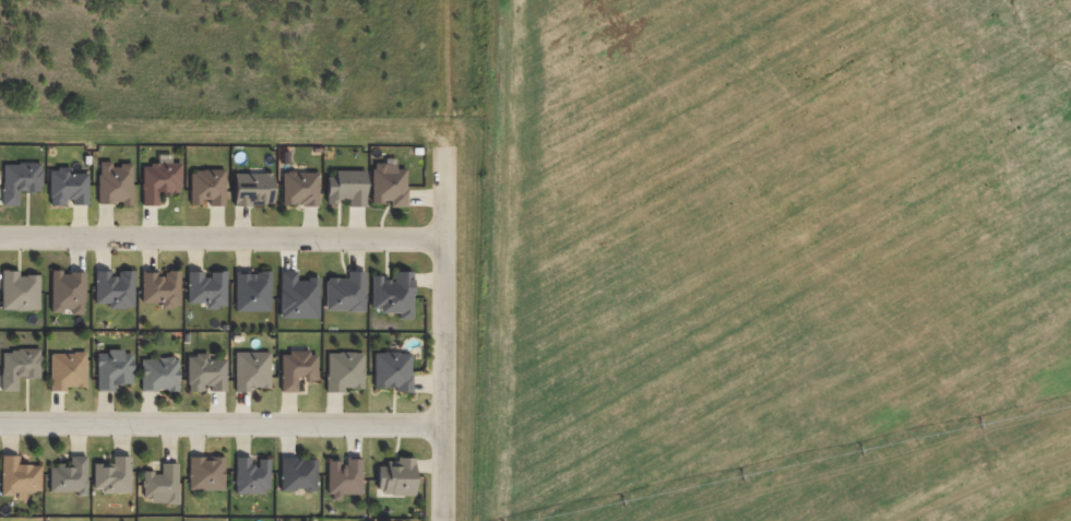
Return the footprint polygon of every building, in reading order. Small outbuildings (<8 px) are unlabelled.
[(180,163),(171,163),(170,155),(158,155),(158,164),(142,165),(142,205),(158,205),(158,193),(180,193),(180,163)] [(372,203),(389,203),(389,207),(407,207),(406,169),(396,169),(395,158),(383,158),(383,163),(371,163),(372,203)] [(132,165),(111,164),(111,162),(98,162),(98,204),(132,204),(132,165)] [(2,163),(2,205),(18,205),(19,192),(42,192),(42,163),(2,163)] [(88,173),(70,173),(70,168),(50,168),(49,205),(65,206),(65,203),(88,203),(88,173)] [(224,170),(189,170),(190,205),(205,205),(205,206),(225,206),(224,170)] [(326,204),(338,204),(338,199),(348,199),(348,206),(365,206),(366,170),(335,170),(335,177),(327,176),(326,204)] [(281,205),(317,205),(318,172),(282,171),(281,205)] [(234,173),(234,205),(273,205),(272,173),(234,173)] [(39,275),(19,275),(19,270),(2,270),(1,310),(39,310),(39,275)] [(84,272),(61,273),(61,270),(51,270),(51,311),(71,311),(71,314),(85,314),(84,272)] [(95,303),(108,303),(108,308),(133,308),(134,270),(118,270),(118,272),(95,272),(95,303)] [(141,273),(142,303),(161,302),(161,308),(180,307),(179,270),(165,270),(165,273),(141,273)] [(187,273),(188,303),(205,303),(205,308),(226,307),(226,271),(209,272),(209,273),(187,273)] [(365,272),(348,271),(347,278),(326,278),(325,311),(365,311),(365,272)] [(371,278),(371,311),(398,311),(398,319),(413,319),(412,271),(393,272),(394,277),(371,278)] [(235,272),(235,311),(270,312),(271,273),(235,272)] [(319,279),(297,279),(297,272),(279,272),(280,318),(319,318),(319,279)] [(40,349),(1,350),(2,391),(17,391),(17,378),(41,377),(40,349)] [(115,391),(114,384),(132,384),(132,351),(106,351),(106,353),(96,353),(97,391),(115,391)] [(49,353),(50,389),(86,388),(85,352),(49,353)] [(270,352),(234,352),(235,392),(250,391),(250,388),(270,388),(270,352)] [(280,392),(297,392),(297,379),(317,380),(317,353),(281,352),(280,392)] [(364,388),(363,352),(326,353),(327,392),(343,392),(343,388),(364,388)] [(411,353),(374,352),(374,388),(396,388),(396,392),(411,392),(411,353)] [(225,359),(207,360),(207,354),(187,355),(187,391),(203,391),(203,390),(226,389),(225,359)] [(178,391),(179,359),(142,358),(141,390),(178,391)] [(18,456),(1,455),(1,493),(41,493),(41,465),(18,464),(18,456)] [(87,456),(70,455),(70,466),(49,465),(49,491),(77,492),(77,496),(86,496),(87,456)] [(112,463),(93,463),(94,492),(130,491),(130,456),(112,456),(112,463)] [(225,489),(224,456),(188,457),(189,490),(225,489)] [(269,459),(254,458),(254,457),(236,457),(235,493),(269,493),(269,459)] [(316,458),(280,458),(280,491),(316,490),(316,458)] [(328,460),(328,500),(341,500),(341,493),(361,494),(362,458),(342,458),(342,460),(328,460)] [(414,458),(387,459),(387,466),(378,466),(378,496),(414,495),(414,458)] [(177,463),(162,463),(162,472),(143,472),(143,502),(178,502),(177,463)]
